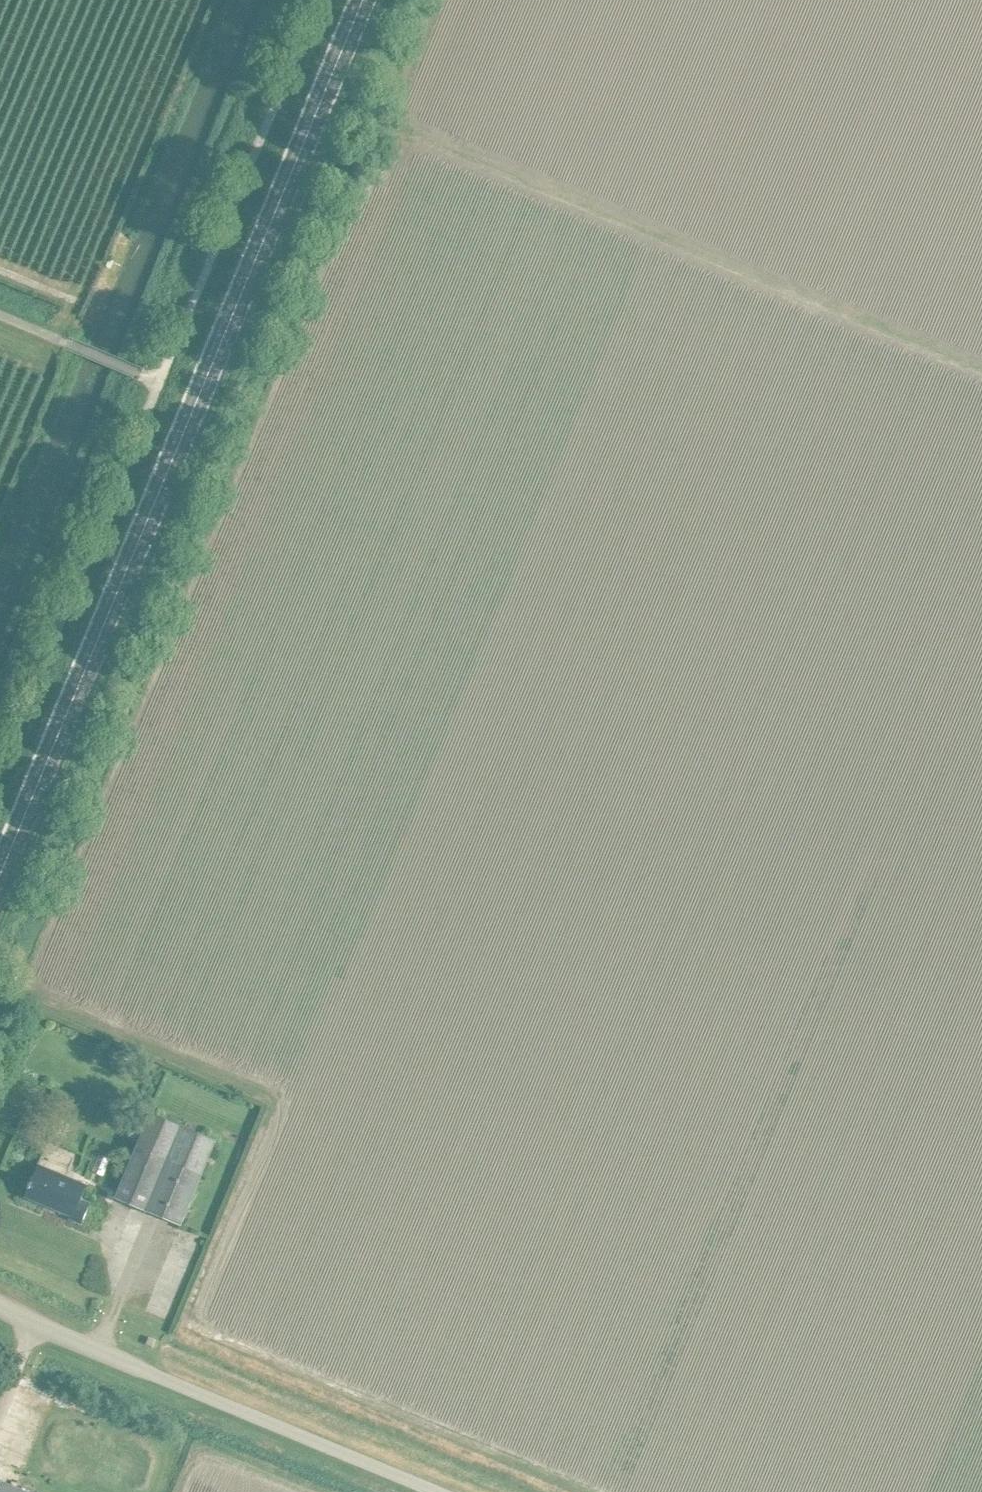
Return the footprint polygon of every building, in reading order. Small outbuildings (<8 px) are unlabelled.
[(179,1225),(214,1140),(148,1113),(113,1198),(179,1225)] [(90,1171),(101,1176),(108,1159),(97,1154),(90,1171)] [(81,1195),(85,1184),(36,1164),(23,1197),(85,1222),(94,1201),(81,1195)] [(0,1480),(0,1491),(29,1491),(0,1480)]
